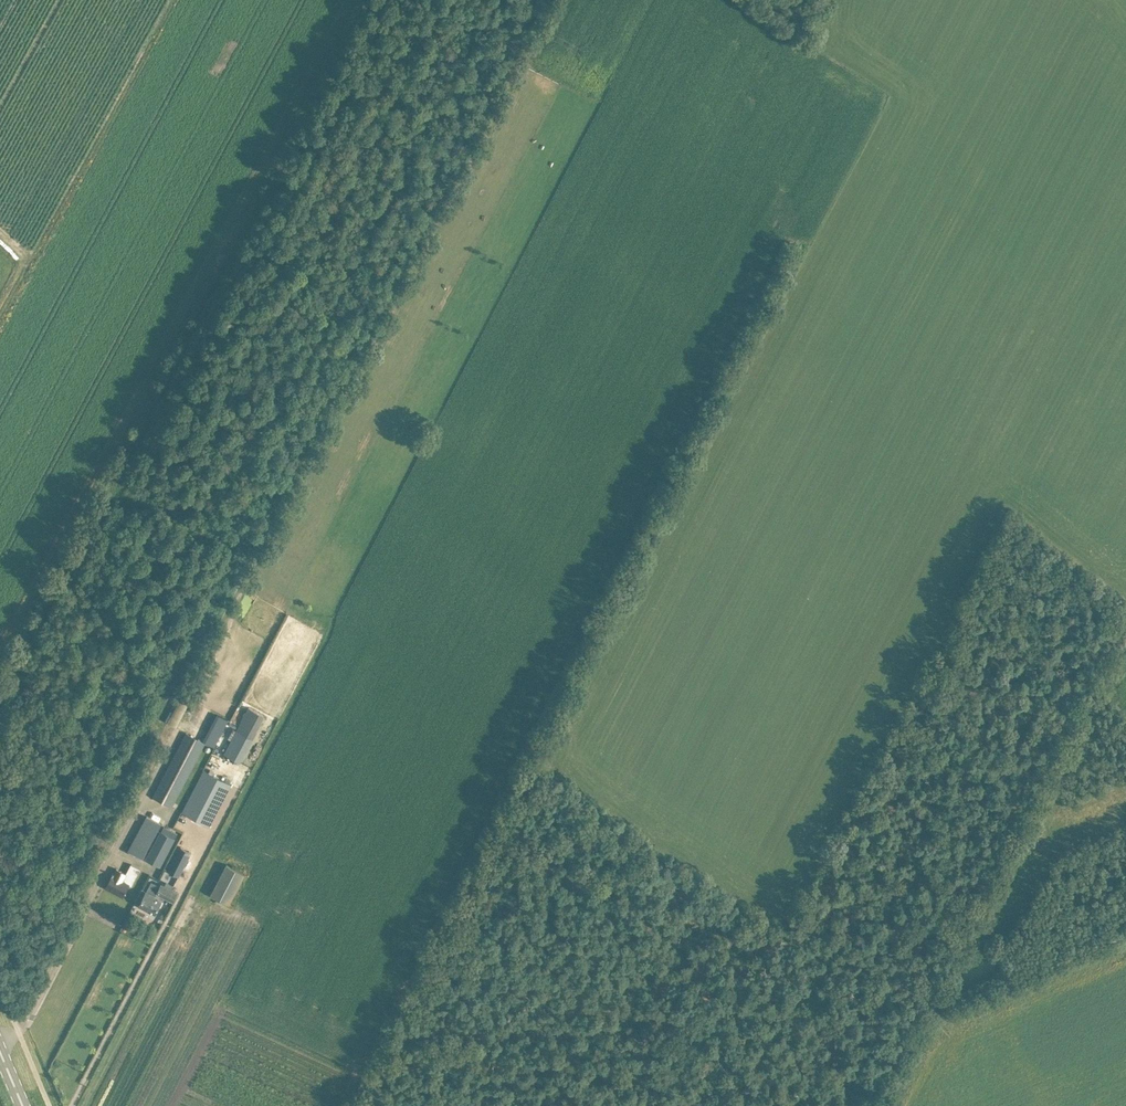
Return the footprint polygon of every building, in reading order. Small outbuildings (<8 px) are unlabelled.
[(248,706),(241,720),(236,730),(252,738),(265,715),(248,706)] [(218,713),(203,742),(185,733),(153,796),(172,806),(205,742),(214,747),(228,719),(218,713)] [(204,771),(184,810),(210,824),(230,784),(204,771)] [(163,826),(146,859),(160,867),(176,836),(178,833),(163,825),(163,826)] [(181,845),(169,870),(180,876),(184,866),(192,851),(181,845)] [(113,875),(106,887),(123,896),(125,891),(126,891),(126,890),(129,883),(131,884),(140,868),(130,863),(125,873),(116,868),(113,873),(112,874),(113,875)] [(226,864),(211,894),(231,904),(246,874),(226,864)] [(146,891),(139,904),(155,912),(157,909),(159,904),(162,906),(164,901),(162,900),(161,900),(163,895),(173,900),(178,891),(162,883),(157,892),(155,895),(146,891)]
